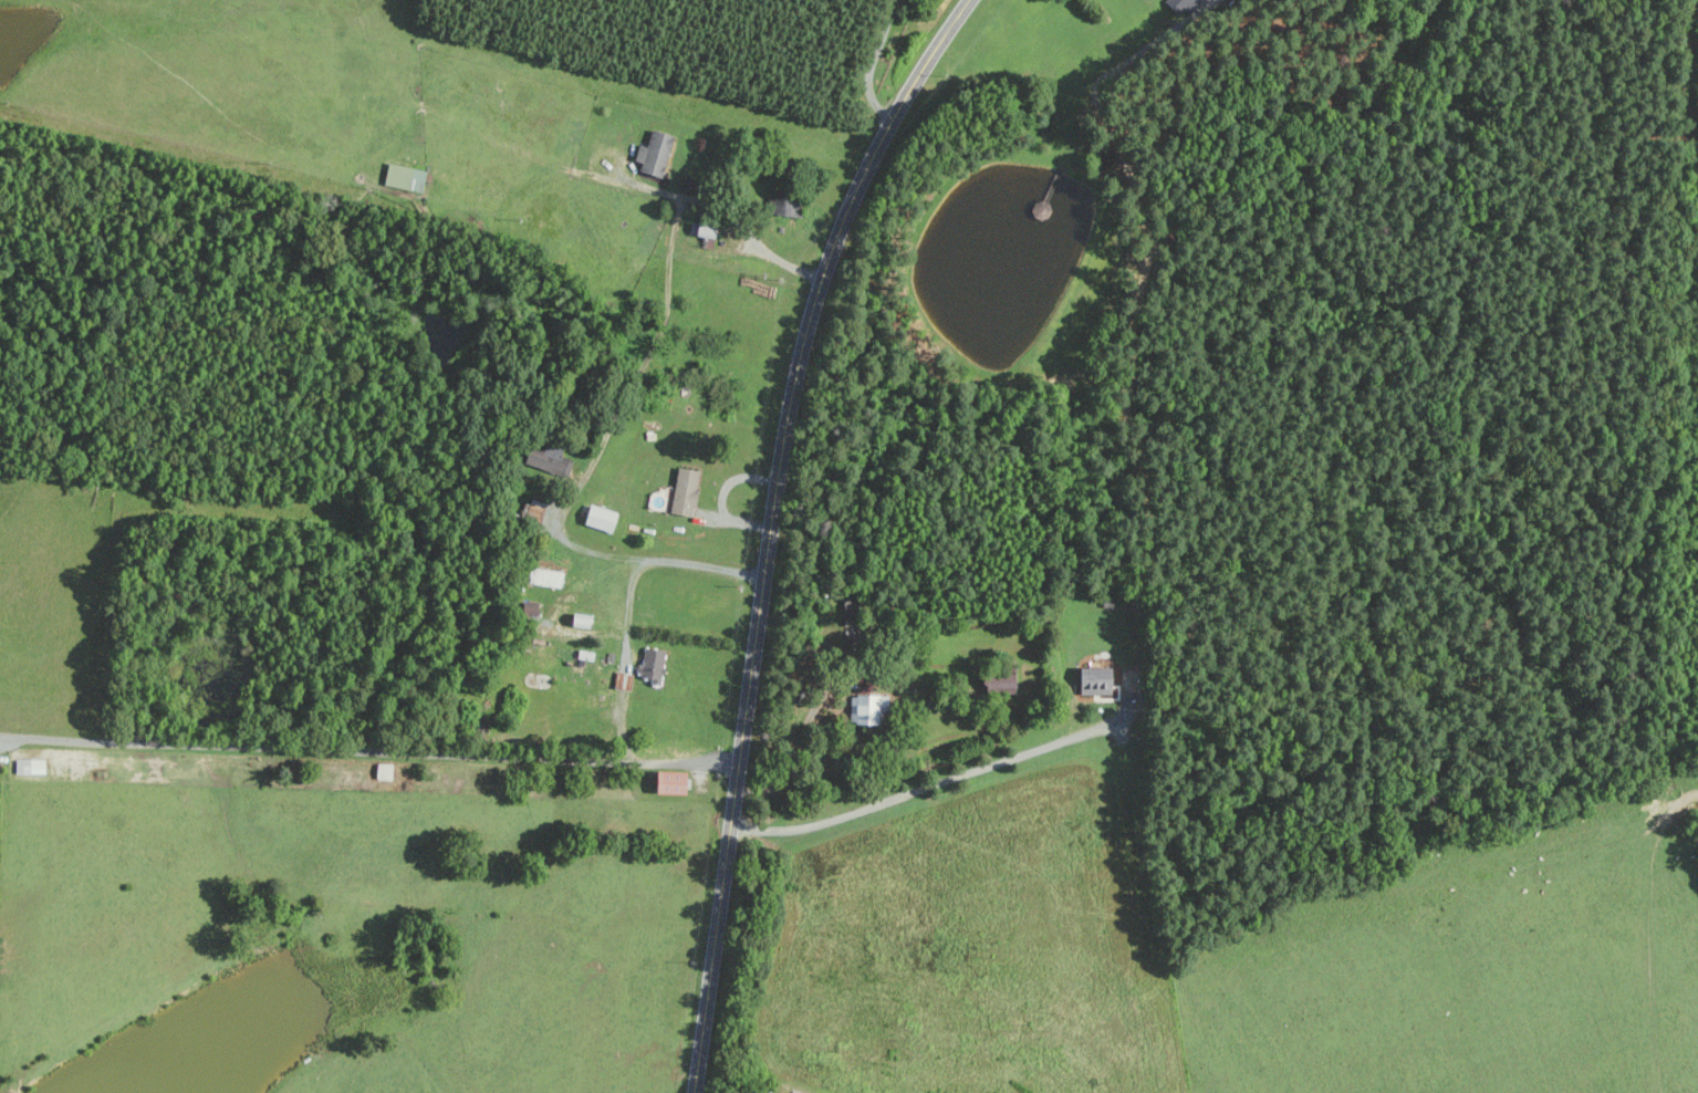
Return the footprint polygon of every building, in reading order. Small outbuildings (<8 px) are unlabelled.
[(1179,18),(1196,0),(1164,0),(1163,2),(1179,18)] [(637,169),(659,176),(673,136),(650,128),(644,145),(638,143),(632,159),(640,162),(637,169)] [(383,186),(421,190),(424,168),(386,163),(383,186)] [(712,237),(714,224),(695,221),(694,234),(712,237)] [(699,470),(677,466),(668,512),(690,516),(699,470)] [(544,501),(528,498),(525,519),(541,522),(544,501)] [(615,510),(586,504),(582,524),(610,530),(615,510)] [(663,650),(641,647),(637,676),(649,678),(648,683),(658,685),(663,650)] [(1077,667),(1078,694),(1094,694),(1094,699),(1116,699),(1116,687),(1109,687),(1109,666),(1077,667)] [(632,675),(616,672),(613,688),(629,691),(632,675)] [(849,723),(877,724),(878,708),(882,708),(882,695),(850,694),(849,723)] [(44,774),(44,760),(14,759),(14,773),(44,774)] [(683,772),(654,771),(653,793),(683,794),(683,772)]
